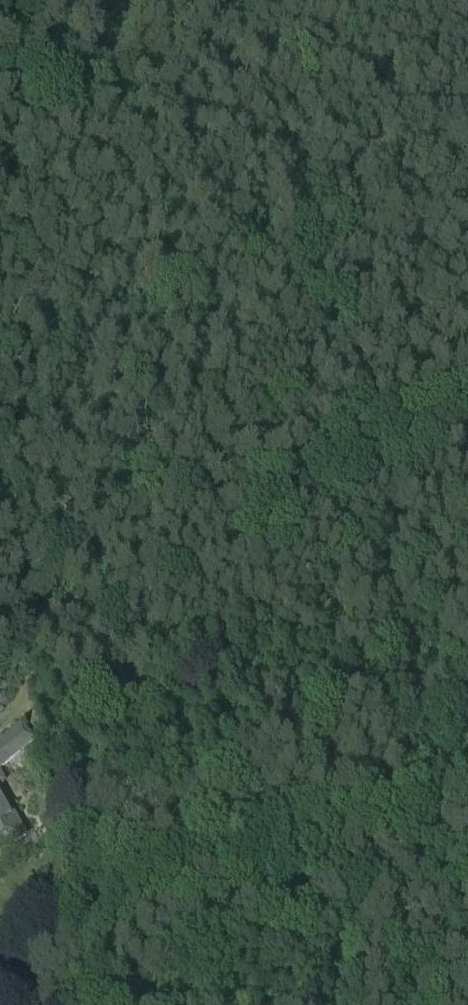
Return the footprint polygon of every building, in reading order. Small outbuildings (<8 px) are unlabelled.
[(32,739),(19,725),(0,742),(0,767),(32,739)] [(24,836),(0,793),(0,849),(24,836)]
